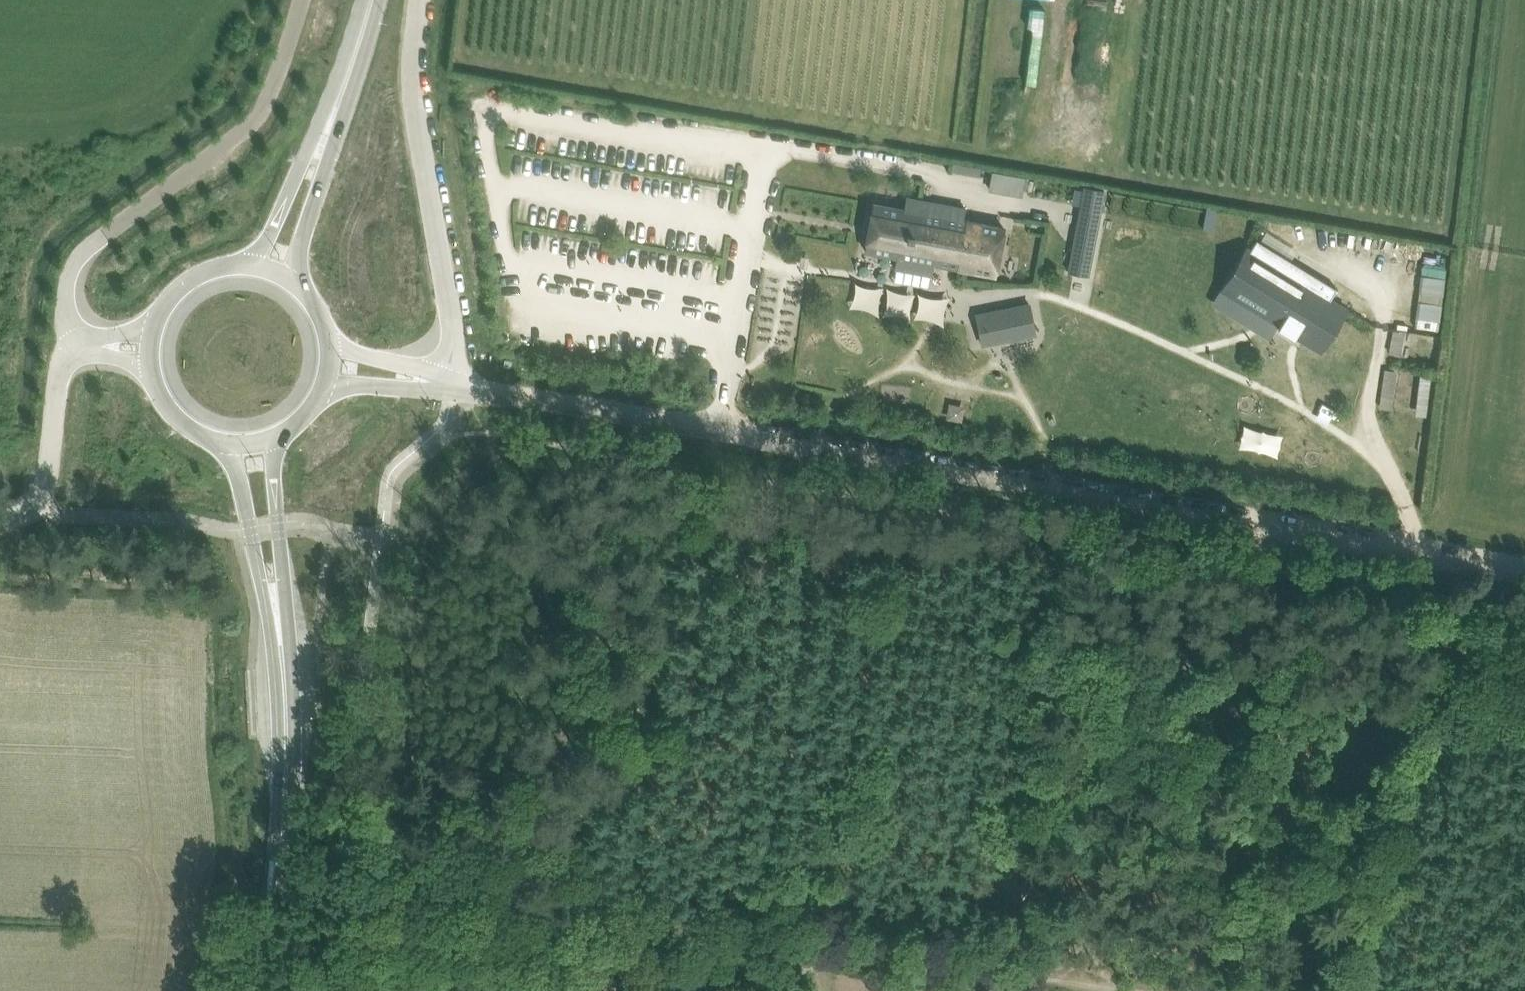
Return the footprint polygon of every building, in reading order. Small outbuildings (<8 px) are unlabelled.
[(1025,29),(1027,0),(1005,0),(1004,28),(1025,29)] [(954,170),(981,173),(982,164),(955,162),(954,170)] [(1106,189),(1084,185),(1076,229),(1097,233),(1106,189)] [(873,203),(864,249),(996,273),(1004,228),(955,219),(958,206),(906,197),(904,209),(873,203)] [(1207,205),(1202,228),(1212,230),(1217,207),(1207,205)] [(1076,229),(1068,271),(1089,275),(1097,233),(1076,229)] [(1244,249),(1216,292),(1315,355),(1343,312),(1326,301),(1331,292),(1254,243),(1248,252),(1244,249)] [(1444,244),(1424,243),(1423,269),(1443,270),(1444,244)] [(982,343),(1019,336),(1017,326),(1033,322),(1030,304),(976,315),(982,343)] [(1436,329),(1438,320),(1419,315),(1416,324),(1436,329)] [(1402,354),(1404,328),(1391,328),(1389,353),(1402,354)] [(1409,356),(1438,357),(1439,331),(1405,330),(1405,348),(1409,348),(1409,356)] [(1392,408),(1398,368),(1385,367),(1380,406),(1392,408)] [(1317,395),(1311,411),(1334,419),(1340,404),(1317,395)]
